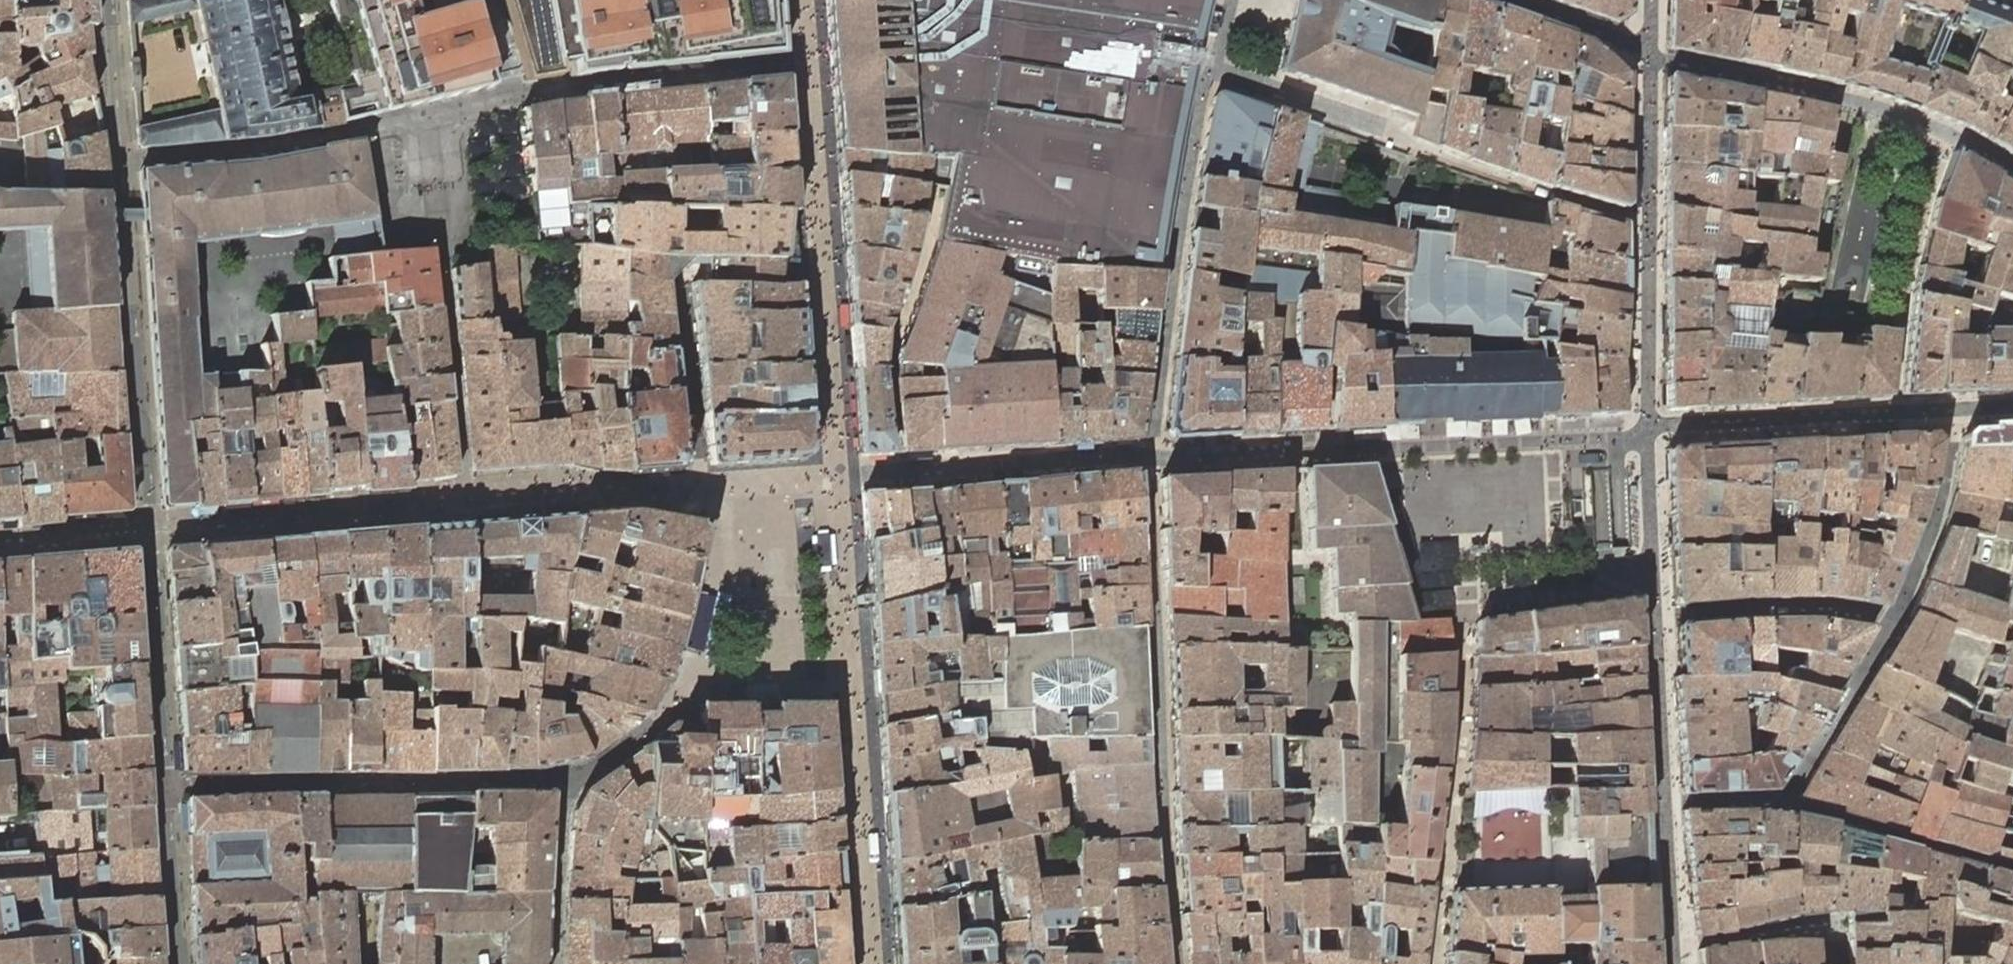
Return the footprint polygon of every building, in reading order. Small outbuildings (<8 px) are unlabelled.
[(13,36),(10,3),(10,0),(0,0),(0,36),(13,36)] [(87,27),(94,27),(93,0),(10,0),(10,3),(13,36),(13,49),(33,48),(34,58),(39,55),(81,27),(87,27)] [(342,123),(336,92),(298,100),(275,0),(130,0),(127,1),(128,26),(197,11),(220,109),(137,128),(138,145),(141,148),(145,147),(227,140),(271,136),(316,128),(342,123)] [(346,74),(347,74),(347,76),(351,75),(354,89),(336,92),(342,123),(437,101),(495,88),(471,5),(431,17),(427,0),(330,0),(346,74)] [(525,83),(556,77),(554,64),(574,61),(576,75),(782,54),(778,0),(565,0),(547,3),(547,0),(502,0),(525,83)] [(1158,276),(1170,189),(1175,164),(1180,139),(1182,128),(1183,119),(1195,65),(1196,57),(1203,26),(1210,0),(827,0),(838,151),(897,157),(950,157),(946,189),(936,243),(966,249),(1049,264),(1048,270),(1095,271),(1158,276)] [(1419,118),(1421,101),(1427,66),(1437,0),(1297,0),(1280,69),(1368,100),(1417,117),(1419,118)] [(1463,0),(1437,0),(1427,66),(1421,101),(1445,106),(1451,70),(1452,68),(1463,0)] [(1469,0),(1463,0),(1452,68),(1451,70),(1445,106),(1438,147),(1467,158),(1467,160),(1468,160),(1476,106),(1476,102),(1459,98),(1464,70),(1481,73),(1492,8),(1469,0)] [(1569,8),(1612,23),(1629,12),(1629,0),(1546,0),(1569,8)] [(1668,14),(1667,47),(1669,49),(1697,55),(1705,10),(1708,0),(1669,0),(1668,14)] [(1697,55),(1733,63),(1744,19),(1748,0),(1733,0),(1729,15),(1705,10),(1697,55)] [(1705,10),(1729,15),(1733,0),(1708,0),(1705,10)] [(1750,0),(1748,0),(1744,19),(1768,22),(1772,4),(1750,0)] [(1788,6),(1787,11),(1806,16),(1810,0),(1789,0),(1788,6)] [(1806,16),(1821,19),(1825,0),(1810,0),(1806,16)] [(1821,19),(1809,78),(1836,84),(1858,0),(1825,0),(1821,19)] [(1836,84),(1860,90),(1883,97),(1916,109),(1932,71),(1936,59),(1951,23),(1960,0),(1858,0),(1836,84)] [(1971,0),(1960,0),(1951,23),(1978,33),(1964,70),(1936,59),(1932,71),(1916,109),(1967,130),(1987,141),(2012,90),(2012,89),(2012,78),(2005,74),(2011,59),(2012,54),(2012,15),(1971,0)] [(1744,19),(1733,63),(1773,71),(1784,25),(1787,11),(1788,6),(1772,4),(1768,22),(1744,19)] [(1521,92),(1522,86),(1524,72),(1532,22),(1492,8),(1481,73),(1480,84),(1476,102),(1476,106),(1468,160),(1507,173),(1511,147),(1517,114),(1521,92)] [(1784,25),(1773,71),(1809,78),(1821,19),(1806,16),(1787,11),(1784,25)] [(1571,35),(1532,22),(1524,72),(1522,86),(1521,92),(1517,114),(1511,147),(1526,150),(1531,117),(1560,122),(1561,112),(1562,98),(1562,94),(1545,91),(1547,77),(1564,80),(1566,65),(1571,35)] [(43,132),(58,127),(52,108),(94,95),(87,56),(91,56),(87,27),(81,27),(39,55),(49,72),(28,79),(10,90),(12,94),(15,117),(16,128),(18,139),(20,139),(43,132)] [(1586,41),(1571,35),(1566,65),(1626,92),(1626,75),(1626,74),(1613,61),(1596,48),(1586,41)] [(3,78),(15,72),(13,49),(13,36),(0,36),(0,79),(3,78)] [(13,49),(15,72),(34,58),(33,48),(13,49)] [(1626,92),(1566,65),(1564,80),(1562,94),(1562,98),(1574,101),(1586,105),(1626,117),(1626,92)] [(1480,84),(1481,73),(1464,70),(1459,98),(1476,102),(1480,84)] [(1562,94),(1564,80),(1547,77),(1545,91),(1562,94)] [(1754,110),(1755,94),(1668,77),(1666,78),(1666,101),(1754,110)] [(12,94),(10,90),(3,78),(0,79),(0,98),(12,94)] [(766,81),(743,83),(743,106),(786,106),(784,81),(782,79),(766,81)] [(743,83),(704,87),(706,124),(743,119),(743,106),(743,83)] [(708,170),(707,136),(706,124),(704,87),(614,97),(612,97),(618,153),(619,175),(620,178),(622,208),(665,208),(770,210),(793,212),(791,173),(747,173),(747,168),(709,171),(708,170)] [(1987,141),(2006,152),(2012,139),(2012,90),(1987,141)] [(583,98),(584,100),(586,100),(592,162),(594,180),(596,201),(596,207),(622,208),(620,178),(619,175),(618,153),(612,97),(614,97),(614,94),(614,92),(583,95),(583,98)] [(1252,187),(1271,110),(1222,93),(1221,93),(1220,93),(1219,93),(1218,93),(1217,93),(1216,94),(1215,95),(1214,96),(1214,97),(1214,98),(1209,119),(1208,124),(1199,178),(1236,184),(1252,187)] [(1794,101),(1755,94),(1754,110),(1752,134),(1749,174),(1763,175),(1765,153),(1785,154),(1794,101)] [(1574,101),(1562,98),(1561,112),(1560,122),(1559,128),(1557,142),(1557,148),(1625,156),(1626,117),(1586,105),(1582,119),(1570,115),(1574,101)] [(584,100),(558,103),(565,188),(567,202),(567,204),(568,215),(569,246),(579,245),(589,245),(587,202),(596,201),(594,180),(572,182),(570,165),(592,162),(586,100),(584,100)] [(1438,147),(1445,106),(1421,101),(1419,118),(1417,117),(1413,137),(1438,147)] [(1586,105),(1574,101),(1570,115),(1582,119),(1586,105)] [(1752,134),(1754,110),(1666,101),(1666,129),(1714,130),(1752,134)] [(1831,110),(1794,101),(1785,154),(1783,176),(1818,181),(1823,155),(1832,110),(1831,110)] [(558,103),(526,109),(531,179),(533,191),(534,206),(535,215),(538,246),(569,246),(568,215),(567,204),(567,202),(544,204),(542,190),(565,188),(558,103)] [(743,106),(743,119),(743,135),(744,135),(788,134),(786,106),(743,106)] [(1385,272),(1404,275),(1408,236),(1389,233),(1382,232),(1283,216),(1286,196),(1283,196),(1291,160),(1308,164),(1318,125),(1301,120),(1271,110),(1252,187),(1249,217),(1246,238),(1245,250),(1318,257),(1356,262),(1356,268),(1385,272)] [(743,119),(706,124),(707,136),(743,135),(743,119)] [(16,141),(18,140),(18,139),(16,128),(0,125),(0,140),(16,141)] [(1557,142),(1559,128),(1548,126),(1546,139),(1557,142)] [(1749,174),(1752,134),(1714,130),(1666,129),(1665,167),(1749,174)] [(26,194),(50,194),(48,174),(43,132),(20,139),(26,194)] [(66,195),(107,195),(110,195),(102,133),(99,134),(63,145),(62,145),(68,156),(66,169),(63,172),(48,174),(50,194),(66,195)] [(744,135),(747,168),(747,173),(791,173),(788,134),(744,135)] [(743,135),(707,136),(708,170),(709,171),(747,168),(744,135),(743,135)] [(1557,148),(1557,142),(1546,139),(1544,153),(1555,156),(1557,148)] [(166,508),(194,506),(195,506),(190,457),(186,423),(201,422),(215,420),(213,394),(213,375),(212,372),(210,368),(197,369),(192,321),(194,321),(193,287),(198,286),(196,238),(254,231),(260,234),(280,233),(304,228),(304,225),(330,222),(338,258),(345,258),(368,256),(380,255),(381,255),(374,217),(361,141),(323,148),(260,160),(236,162),(141,170),(140,171),(142,210),(143,222),(150,325),(158,426),(163,506),(166,508)] [(1511,147),(1507,173),(1551,188),(1554,170),(1555,156),(1544,153),(1526,150),(1511,147)] [(1557,148),(1555,156),(1554,170),(1625,179),(1625,156),(1557,148)] [(897,157),(838,151),(840,175),(872,180),(924,184),(946,189),(950,157),(897,157)] [(1984,218),(1997,176),(1954,151),(1935,199),(1968,211),(1984,218)] [(1783,176),(1785,154),(1765,153),(1763,175),(1778,176),(1783,176)] [(1823,155),(1818,181),(1818,183),(1833,186),(1839,157),(1831,155),(1831,156),(1823,155)] [(1384,203),(1301,189),(1308,164),(1291,160),(1283,196),(1286,196),(1283,216),(1382,232),(1384,203)] [(594,180),(592,162),(570,165),(572,182),(594,180)] [(1818,181),(1783,176),(1778,176),(1773,207),(1747,205),(1749,174),(1665,167),(1665,210),(1711,214),(1722,217),(1722,219),(1746,222),(1745,233),(1760,235),(1807,241),(1812,205),(1818,183),(1818,181)] [(1554,170),(1551,188),(1621,208),(1625,206),(1625,179),(1554,170)] [(1778,176),(1763,175),(1749,174),(1747,205),(1773,207),(1778,176)] [(919,218),(924,184),(872,180),(840,175),(842,209),(867,213),(895,215),(919,218)] [(1997,176),(1984,218),(1985,218),(1974,247),(1987,251),(1979,270),(1972,288),(1953,283),(1948,303),(1958,305),(1954,322),(1956,323),(1977,324),(1980,324),(1989,295),(1991,295),(2003,257),(2012,226),(2012,185),(1997,176)] [(1249,217),(1252,187),(1236,184),(1199,178),(1194,206),(1231,213),(1249,217)] [(25,227),(46,226),(52,309),(31,311),(12,312),(13,333),(14,344),(0,345),(0,374),(3,374),(120,373),(115,306),(109,223),(108,211),(107,195),(66,195),(50,194),(26,194),(5,193),(4,195),(0,194),(0,229),(25,227)] [(1985,218),(1984,218),(1968,211),(1935,199),(1928,230),(1954,239),(1967,244),(1974,247),(1985,218)] [(596,207),(596,201),(587,202),(589,245),(625,254),(642,257),(691,257),(706,258),(797,258),(793,212),(770,210),(665,208),(622,208),(596,207)] [(1543,233),(1541,248),(1548,249),(1563,251),(1566,252),(1591,256),(1625,263),(1625,225),(1573,210),(1547,202),(1543,233)] [(1246,238),(1249,217),(1231,213),(1194,206),(1191,234),(1246,238)] [(1449,231),(1451,218),(1391,206),(1389,233),(1408,236),(1409,231),(1444,235),(1445,230),(1449,231)] [(842,209),(845,248),(911,258),(919,218),(895,215),(867,213),(842,209)] [(142,210),(108,211),(109,223),(143,222),(142,210)] [(1806,245),(1807,241),(1760,235),(1745,233),(1746,222),(1722,219),(1722,217),(1711,214),(1665,210),(1664,250),(1680,251),(1704,254),(1703,270),(1729,271),(1738,272),(1738,271),(1737,270),(1737,269),(1737,268),(1736,267),(1736,266),(1735,266),(1735,265),(1734,265),(1733,264),(1732,264),(1731,264),(1730,264),(1732,242),(1759,244),(1757,275),(1770,276),(1770,278),(1813,282),(1818,246),(1806,245)] [(1480,269),(1537,278),(1538,271),(1541,248),(1543,233),(1451,218),(1449,231),(1445,230),(1444,235),(1448,236),(1444,261),(1480,266),(1480,269)] [(31,311),(52,309),(46,226),(25,227),(31,311)] [(2003,257),(1991,295),(2012,302),(2012,226),(2003,257)] [(1954,239),(1928,230),(1919,268),(1942,273),(1954,239)] [(1404,285),(1403,339),(1403,342),(1403,350),(1404,360),(1410,424),(1417,424),(1417,421),(1445,420),(1445,422),(1478,420),(1478,422),(1487,422),(1487,420),(1505,419),(1506,421),(1513,421),(1516,419),(1528,419),(1531,421),(1539,420),(1543,418),(1553,418),(1550,348),(1552,323),(1554,312),(1554,308),(1527,303),(1536,281),(1537,278),(1480,269),(1480,266),(1444,261),(1448,236),(1444,235),(1409,231),(1408,236),(1404,275),(1404,285)] [(1243,277),(1245,250),(1246,238),(1191,234),(1185,272),(1210,279),(1211,269),(1243,277)] [(1738,272),(1757,275),(1759,244),(1732,242),(1730,264),(1731,264),(1732,264),(1733,264),(1734,265),(1735,265),(1735,266),(1736,266),(1736,267),(1737,268),(1737,269),(1737,270),(1738,271),(1738,272)] [(1046,287),(1048,270),(1049,264),(966,249),(936,243),(908,326),(898,351),(895,383),(932,380),(934,380),(938,420),(933,421),(935,450),(945,450),(1043,444),(1050,444),(1046,371),(1046,353),(1045,326),(1046,287)] [(519,320),(511,245),(487,247),(484,265),(487,323),(457,325),(459,349),(467,442),(470,472),(470,473),(505,469),(566,466),(596,472),(596,471),(595,471),(586,393),(585,382),(584,362),(556,361),(558,394),(559,404),(527,408),(521,346),(501,347),(501,340),(497,338),(493,338),(492,322),(519,320)] [(589,245),(579,245),(579,337),(623,339),(622,326),(622,315),(622,276),(625,254),(589,245)] [(845,248),(847,282),(902,290),(911,258),(845,248)] [(1538,271),(1537,278),(1536,281),(1557,285),(1560,285),(1576,288),(1625,298),(1625,263),(1591,256),(1566,252),(1563,251),(1559,274),(1545,272),(1548,249),(1541,248),(1538,271)] [(1563,251),(1548,249),(1545,272),(1559,274),(1563,251)] [(1316,295),(1318,257),(1245,250),(1243,277),(1242,285),(1241,295),(1267,298),(1266,321),(1276,322),(1274,357),(1273,368),(1290,368),(1291,355),(1293,304),(1294,297),(1298,294),(1316,295)] [(1702,282),(1703,270),(1704,254),(1680,251),(1664,250),(1665,281),(1702,282)] [(433,251),(381,255),(380,255),(368,256),(371,284),(381,283),(382,312),(383,315),(396,314),(410,312),(439,309),(433,251)] [(625,254),(622,276),(666,283),(683,265),(691,257),(642,257),(625,254)] [(371,284),(368,256),(345,258),(348,280),(341,281),(342,288),(332,288),(309,290),(310,312),(311,319),(382,312),(381,283),(371,284)] [(1353,329),(1379,333),(1403,339),(1404,285),(1385,284),(1385,272),(1356,268),(1356,262),(1318,257),(1316,295),(1298,294),(1294,297),(1293,304),(1291,355),(1290,368),(1273,368),(1273,431),(1275,432),(1319,429),(1322,367),(1323,354),(1326,326),(1353,329)] [(738,286),(798,286),(797,258),(706,258),(705,265),(705,286),(738,286)] [(484,265),(477,266),(452,269),(455,306),(457,325),(487,323),(484,265)] [(1912,295),(1948,303),(1953,283),(1956,276),(1942,273),(1919,268),(1912,295)] [(1154,314),(1158,276),(1095,271),(1048,270),(1046,287),(1045,326),(1072,326),(1089,327),(1099,327),(1098,318),(1070,317),(1070,290),(1095,290),(1097,313),(1154,314)] [(1701,306),(1764,311),(1770,278),(1770,276),(1757,275),(1738,272),(1729,271),(1703,270),(1702,282),(1701,306)] [(1234,323),(1236,294),(1209,289),(1210,279),(1185,272),(1179,317),(1234,323)] [(1385,284),(1404,285),(1404,275),(1385,272),(1385,284)] [(666,283),(622,276),(622,315),(629,315),(655,320),(670,319),(666,287),(666,283)] [(1557,285),(1536,281),(1527,303),(1554,308),(1556,298),(1573,301),(1571,315),(1573,315),(1623,323),(1624,300),(1625,300),(1625,298),(1576,288),(1560,285),(1557,285)] [(1701,312),(1701,306),(1702,282),(1665,281),(1665,310),(1701,312)] [(847,282),(849,305),(893,312),(902,290),(847,282)] [(739,314),(738,286),(705,286),(691,285),(692,287),(697,342),(700,366),(761,367),(804,364),(801,314),(772,315),(739,314)] [(801,314),(798,286),(738,286),(739,314),(772,315),(801,314)] [(1275,433),(1275,432),(1273,431),(1273,368),(1274,357),(1276,322),(1266,321),(1267,298),(1241,295),(1236,294),(1234,323),(1234,324),(1255,326),(1257,359),(1233,361),(1233,370),(1235,434),(1234,434),(1234,437),(1275,433)] [(1946,322),(1954,322),(1958,305),(1948,303),(1912,295),(1900,394),(1902,395),(1934,394),(1941,315),(1947,317),(1946,322)] [(1991,295),(1989,295),(1980,324),(1977,324),(1975,340),(1973,392),(2009,390),(2012,335),(2009,334),(2010,328),(2011,321),(2012,314),(2012,302),(1991,295)] [(1556,298),(1554,308),(1554,312),(1571,315),(1573,301),(1556,298)] [(849,305),(851,328),(884,334),(893,312),(849,305)] [(1756,354),(1759,335),(1764,311),(1701,306),(1701,312),(1701,334),(1701,350),(1756,354)] [(446,377),(439,309),(410,312),(396,314),(398,337),(384,338),(384,340),(387,363),(390,382),(446,377)] [(1665,336),(1701,334),(1701,312),(1665,310),(1665,336)] [(311,319),(310,312),(273,316),(277,343),(312,339),(311,319)] [(1571,325),(1569,350),(1582,351),(1620,358),(1623,323),(1573,315),(1571,315),(1554,312),(1552,323),(1571,325)] [(1151,346),(1154,314),(1097,313),(1098,318),(1099,327),(1101,342),(1127,345),(1151,346)] [(398,337),(396,314),(383,315),(384,338),(398,337)] [(673,347),(670,319),(655,320),(629,315),(629,323),(635,323),(634,326),(622,326),(623,339),(623,340),(643,342),(643,353),(673,352),(673,347)] [(1973,392),(1975,340),(1955,340),(1956,323),(1954,322),(1946,322),(1947,317),(1941,315),(1934,394),(1973,392)] [(1234,324),(1234,323),(1179,317),(1174,358),(1207,361),(1208,352),(1225,354),(1224,361),(1233,361),(1234,324)] [(1552,323),(1550,348),(1569,350),(1571,325),(1552,323)] [(1975,340),(1977,324),(1956,323),(1955,340),(1975,340)] [(1234,324),(1233,361),(1257,359),(1255,326),(1234,324)] [(1072,326),(1045,326),(1046,353),(1071,352),(1072,336),(1072,326)] [(1088,337),(1089,327),(1072,326),(1072,336),(1088,337)] [(1380,353),(1379,333),(1353,329),(1326,326),(1323,354),(1322,367),(1319,429),(1330,428),(1384,426),(1380,353)] [(1101,342),(1099,327),(1089,327),(1088,337),(1072,336),(1071,352),(1071,370),(1073,442),(1102,441),(1104,386),(1103,375),(1101,342)] [(854,370),(881,371),(884,334),(851,328),(854,370)] [(1886,396),(1893,333),(1863,330),(1862,339),(1853,338),(1847,399),(1885,397),(1886,396)] [(14,344),(13,333),(0,334),(0,345),(14,344)] [(1403,339),(1379,333),(1380,353),(1384,426),(1410,424),(1404,360),(1403,350),(1403,342),(1403,339)] [(1699,362),(1701,350),(1701,334),(1665,336),(1665,361),(1699,362)] [(1789,375),(1796,339),(1787,338),(1759,335),(1756,354),(1748,405),(1778,403),(1787,403),(1789,375)] [(555,337),(556,361),(584,362),(585,382),(586,393),(595,471),(596,471),(629,473),(629,472),(619,403),(622,363),(623,340),(623,339),(579,337),(555,337)] [(1787,403),(1847,399),(1853,338),(1796,337),(1796,339),(1789,375),(1787,403)] [(352,367),(387,363),(384,340),(349,345),(352,366),(314,370),(317,395),(317,403),(338,401),(340,430),(320,433),(326,495),(365,492),(354,383),(352,367)] [(684,450),(673,352),(643,353),(643,342),(623,340),(622,363),(619,403),(629,472),(672,469),(673,469),(674,469),(675,469),(676,468),(677,468),(679,467),(680,467),(681,466),(682,465),(682,464),(683,463),(684,461),(684,460),(684,459),(684,458),(684,456),(684,455),(684,454),(684,450)] [(1147,381),(1151,346),(1127,345),(1101,342),(1103,375),(1145,379),(1145,381),(1147,381)] [(281,397),(277,343),(262,346),(264,353),(267,373),(268,381),(270,397),(279,499),(304,497),(298,435),(296,396),(281,397)] [(1550,348),(1553,418),(1588,417),(1582,351),(1569,350),(1550,348)] [(1748,405),(1756,354),(1701,350),(1699,362),(1698,370),(1698,386),(1698,408),(1748,405)] [(1582,351),(1588,417),(1623,414),(1620,358),(1582,351)] [(1071,352),(1046,353),(1046,371),(1071,370),(1071,352)] [(1207,361),(1209,361),(1224,361),(1225,354),(1208,352),(1207,361)] [(1171,438),(1234,434),(1235,434),(1233,370),(1210,370),(1209,361),(1207,361),(1174,358),(1165,431),(1165,432),(1165,433),(1165,434),(1166,434),(1166,435),(1167,436),(1168,437),(1168,438),(1169,438),(1170,438),(1171,438)] [(1210,370),(1233,370),(1233,361),(1224,361),(1209,361),(1210,370)] [(1665,361),(1665,386),(1675,386),(1698,386),(1698,370),(1699,362),(1665,361)] [(395,408),(390,382),(387,363),(352,367),(354,383),(365,492),(409,489),(408,482),(407,483),(395,408)] [(761,367),(700,366),(700,370),(699,370),(701,390),(702,402),(703,402),(705,415),(764,415),(807,412),(806,387),(804,364),(761,367)] [(859,435),(888,432),(881,371),(854,370),(859,435)] [(1050,444),(1073,442),(1071,370),(1046,371),(1050,444)] [(3,374),(9,419),(51,417),(54,444),(78,441),(90,440),(95,439),(124,436),(120,373),(3,374)] [(268,381),(267,373),(255,373),(244,373),(236,373),(238,391),(229,392),(213,394),(215,420),(223,503),(224,503),(251,501),(247,455),(248,455),(247,432),(248,432),(246,401),(245,390),(244,384),(268,381)] [(236,373),(213,375),(213,394),(229,392),(238,391),(236,373)] [(1139,437),(1145,381),(1145,379),(1103,375),(1104,386),(1102,441),(1136,439),(1139,437)] [(448,402),(446,377),(390,382),(395,408),(409,407),(422,405),(448,402)] [(932,380),(895,383),(899,424),(902,452),(935,450),(933,421),(938,420),(934,380),(932,380)] [(270,397),(268,381),(244,384),(245,390),(246,401),(270,397)] [(1666,410),(1698,408),(1698,386),(1675,386),(1665,386),(1666,410)] [(317,395),(296,396),(298,435),(304,497),(326,495),(320,433),(320,432),(317,403),(317,395)] [(251,501),(279,499),(270,397),(246,401),(248,432),(247,432),(248,455),(247,455),(251,501)] [(320,432),(320,433),(340,430),(338,401),(317,403),(320,432)] [(452,438),(448,402),(422,405),(432,479),(456,475),(452,438)] [(409,407),(395,408),(407,483),(408,482),(432,479),(422,405),(409,407)] [(810,445),(807,412),(764,415),(705,415),(707,437),(710,463),(712,466),(715,465),(798,460),(798,459),(799,459),(800,459),(800,458),(801,458),(802,458),(803,457),(803,456),(804,456),(805,456),(805,455),(806,455),(806,454),(807,453),(808,452),(808,451),(809,451),(809,450),(809,449),(810,448),(810,447),(810,446),(810,445)] [(11,450),(18,520),(18,528),(63,523),(63,516),(55,446),(54,444),(51,417),(9,419),(7,419),(8,430),(8,433),(10,433),(11,450)] [(195,506),(194,506),(195,508),(224,505),(224,503),(223,503),(215,420),(201,422),(186,423),(190,457),(195,506)] [(18,520),(11,450),(10,433),(8,433),(8,430),(2,430),(3,444),(0,445),(0,521),(18,520)] [(1961,450),(2004,448),(2012,448),(2012,430),(2007,430),(1968,432),(1963,436),(1961,450)] [(890,451),(888,432),(859,435),(859,450),(865,455),(890,453),(890,451)] [(1929,435),(1903,436),(1899,488),(1929,490),(1936,442),(1929,435)] [(55,446),(63,516),(128,511),(124,436),(95,439),(90,440),(87,446),(87,455),(90,459),(97,458),(98,471),(92,472),(91,465),(86,466),(85,458),(80,459),(78,441),(54,444),(55,446)] [(1903,436),(1874,438),(1872,474),(1876,481),(1874,500),(1869,519),(1867,522),(1891,523),(1895,524),(1899,488),(1903,436)] [(1874,438),(1850,439),(1847,516),(1869,519),(1874,500),(1876,481),(1872,474),(1874,438)] [(1850,439),(1816,441),(1813,473),(1811,514),(1838,516),(1838,515),(1847,516),(1850,439)] [(1816,441),(1761,444),(1760,474),(1813,473),(1816,441)] [(1760,474),(1761,444),(1669,450),(1667,451),(1669,482),(1760,490),(1760,474)] [(1961,450),(1955,493),(1998,501),(2012,503),(2012,498),(2012,477),(2002,475),(2003,457),(2004,448),(1961,450)] [(1370,466),(1368,466),(1338,468),(1306,470),(1305,470),(1306,515),(1306,516),(1305,516),(1305,517),(1304,518),(1304,519),(1303,520),(1304,520),(1304,521),(1303,522),(1303,523),(1303,524),(1304,525),(1304,526),(1304,527),(1305,527),(1305,528),(1305,529),(1306,529),(1307,530),(1307,551),(1329,550),(1330,577),(1330,578),(1329,579),(1329,580),(1328,580),(1328,582),(1327,584),(1328,584),(1328,585),(1328,586),(1328,587),(1329,588),(1329,589),(1330,589),(1330,590),(1331,590),(1332,605),(1345,604),(1353,604),(1353,591),(1405,589),(1408,588),(1398,557),(1394,543),(1386,514),(1373,468),(1370,466)] [(1138,470),(1092,475),(1094,533),(1142,525),(1138,472),(1138,470)] [(1253,473),(1221,474),(1220,499),(1219,513),(1250,515),(1250,512),(1284,513),(1284,514),(1286,514),(1286,495),(1286,484),(1285,484),(1285,471),(1253,473)] [(1760,490),(1669,482),(1670,516),(1760,526),(1760,502),(1790,502),(1789,526),(1810,527),(1811,514),(1813,473),(1760,474),(1760,490)] [(1220,499),(1221,474),(1162,477),(1160,480),(1163,532),(1190,531),(1217,533),(1219,513),(1220,499)] [(1092,475),(1069,478),(1072,536),(1094,533),(1092,475)] [(998,483),(998,484),(1004,563),(1027,563),(1040,562),(1038,538),(1059,536),(1062,567),(1041,569),(1044,617),(1007,619),(1007,582),(1005,582),(986,585),(990,640),(998,640),(1008,639),(1045,635),(1078,631),(1078,622),(1076,601),(1076,591),(1074,574),(1072,536),(1069,478),(1034,481),(1022,482),(998,483)] [(998,484),(951,489),(959,587),(968,585),(975,638),(976,640),(990,640),(986,585),(1005,582),(1004,563),(998,484)] [(1929,490),(1899,488),(1895,524),(1917,525),(1929,490)] [(951,489),(925,493),(929,531),(933,557),(937,592),(943,590),(959,587),(951,489)] [(925,491),(901,492),(904,535),(929,531),(925,493),(925,491)] [(901,492),(879,493),(883,539),(904,535),(901,492)] [(883,539),(879,493),(863,494),(865,518),(866,542),(883,539)] [(1955,493),(1944,529),(1922,584),(1910,613),(1929,620),(1946,626),(1994,645),(1994,644),(2000,622),(2012,624),(2012,566),(2004,609),(1957,595),(1968,532),(1990,537),(2012,541),(2012,527),(1993,524),(1998,501),(1955,493)] [(621,512),(621,513),(614,534),(611,534),(611,539),(603,567),(639,577),(691,590),(698,562),(706,526),(704,522),(701,522),(655,514),(636,511),(621,512)] [(1250,512),(1250,515),(1249,534),(1233,534),(1221,533),(1221,560),(1198,558),(1198,590),(1216,591),(1216,621),(1238,621),(1282,623),(1281,591),(1282,583),(1280,563),(1282,534),(1284,514),(1284,513),(1250,512)] [(621,513),(578,516),(562,593),(562,605),(557,643),(559,643),(558,653),(565,655),(582,657),(590,627),(592,628),(597,609),(599,597),(596,597),(603,567),(611,539),(611,534),(614,534),(621,513)] [(1846,531),(1847,516),(1838,515),(1838,516),(1837,530),(1846,531)] [(578,516),(469,525),(470,557),(534,557),(531,597),(470,597),(470,619),(475,619),(518,620),(517,633),(514,665),(536,667),(537,648),(558,653),(559,643),(557,643),(562,605),(562,593),(578,516)] [(1760,526),(1670,516),(1672,547),(1712,549),(1761,549),(1761,542),(1760,526)] [(1895,524),(1891,523),(1888,536),(1878,534),(1877,535),(1873,547),(1870,559),(1883,561),(1902,565),(1917,525),(1895,524)] [(469,525),(421,528),(423,657),(422,672),(430,672),(454,672),(454,628),(475,627),(475,619),(470,619),(470,597),(470,557),(469,525)] [(1094,533),(1072,536),(1074,574),(1076,591),(1087,591),(1120,589),(1145,586),(1144,567),(1142,525),(1094,533)] [(1760,526),(1761,542),(1786,541),(1786,526),(1760,526)] [(1808,598),(1810,547),(1810,531),(1810,527),(1789,526),(1786,526),(1786,541),(1761,542),(1761,549),(1762,576),(1761,599),(1808,598)] [(421,528),(381,531),(383,606),(383,638),(383,654),(423,657),(421,528)] [(1850,532),(1846,531),(1837,530),(1836,534),(1830,598),(1861,602),(1865,592),(1870,559),(1873,547),(1848,544),(1850,532)] [(381,531),(341,534),(345,594),(348,594),(349,626),(350,638),(367,639),(368,658),(377,658),(383,659),(383,654),(383,638),(383,606),(381,531)] [(883,539),(866,542),(868,564),(899,563),(933,557),(929,531),(904,535),(883,539)] [(1190,531),(1163,532),(1160,532),(1162,556),(1164,587),(1198,590),(1198,558),(1188,557),(1190,531)] [(1877,535),(1861,533),(1850,532),(1848,544),(1873,547),(1877,535)] [(1830,598),(1836,534),(1823,533),(1823,547),(1810,547),(1808,598),(1830,598)] [(341,534),(305,538),(312,596),(312,601),(315,626),(317,642),(316,659),(349,659),(368,658),(367,639),(350,638),(349,626),(330,627),(327,596),(345,594),(341,534)] [(1027,563),(1004,563),(1005,582),(1007,582),(1007,619),(1044,617),(1041,569),(1062,567),(1059,536),(1038,538),(1040,562),(1027,563)] [(315,626),(312,601),(312,596),(305,538),(264,541),(271,587),(274,604),(277,628),(279,645),(317,642),(315,626)] [(206,580),(209,601),(240,598),(238,589),(271,587),(264,541),(201,546),(206,574),(206,580)] [(167,550),(171,605),(209,601),(206,580),(206,574),(201,546),(169,548),(167,550)] [(1677,605),(1761,599),(1762,576),(1761,549),(1712,549),(1672,547),(1674,577),(1675,603),(1677,605)] [(132,551),(77,555),(83,619),(138,615),(134,553),(132,551)] [(77,555),(29,559),(28,614),(29,633),(29,647),(29,661),(41,660),(63,658),(59,620),(83,619),(77,555)] [(534,557),(470,557),(470,597),(531,597),(534,557)] [(899,563),(868,564),(871,608),(900,601),(937,592),(933,557),(899,563)] [(0,561),(0,616),(16,615),(17,648),(1,649),(2,662),(3,691),(4,707),(32,704),(30,692),(32,692),(31,684),(53,683),(61,682),(61,670),(64,670),(63,658),(41,660),(29,661),(29,647),(29,633),(28,614),(29,559),(0,561)] [(1886,605),(1902,565),(1883,561),(1870,559),(1865,592),(1861,602),(1883,606),(1886,605)] [(639,577),(603,567),(596,597),(599,597),(633,606),(685,619),(691,590),(639,577)] [(968,585),(959,587),(943,590),(950,636),(950,638),(966,639),(975,638),(968,585)] [(1087,591),(1076,591),(1076,601),(1088,600),(1089,620),(1078,622),(1078,631),(1090,630),(1108,628),(1142,626),(1147,626),(1145,586),(1120,589),(1087,591)] [(238,589),(240,598),(248,647),(250,658),(250,685),(251,690),(251,711),(251,733),(266,732),(267,775),(290,775),(315,774),(315,705),(316,684),(316,659),(317,642),(279,645),(277,628),(274,604),(271,587),(238,589)] [(1198,590),(1164,587),(1165,616),(1167,616),(1167,617),(1216,621),(1216,591),(1198,590)] [(1382,623),(1416,623),(1418,622),(1408,588),(1405,589),(1353,591),(1353,604),(1353,622),(1382,623)] [(950,636),(943,590),(937,592),(900,601),(871,608),(873,644),(950,636)] [(348,594),(345,594),(327,596),(330,627),(349,626),(348,594)] [(633,606),(599,597),(597,609),(592,628),(655,642),(678,649),(685,619),(633,606)] [(209,601),(171,605),(174,648),(177,694),(234,687),(250,685),(250,658),(248,647),(240,598),(209,601)] [(1566,653),(1638,646),(1638,639),(1635,599),(1634,598),(1623,599),(1622,600),(1524,613),(1531,656),(1566,653)] [(1349,622),(1353,622),(1353,604),(1345,604),(1332,605),(1332,616),(1348,616),(1349,622)] [(1477,656),(1531,656),(1524,613),(1481,620),(1480,620),(1478,622),(1478,623),(1478,624),(1477,656)] [(1926,687),(1946,626),(1929,620),(1910,613),(1894,640),(1878,667),(1926,687)] [(59,620),(63,658),(64,670),(91,668),(142,665),(138,615),(83,619),(59,620)] [(1283,648),(1282,623),(1238,621),(1216,621),(1167,617),(1168,648),(1223,647),(1222,634),(1242,633),(1243,647),(1274,647),(1283,648)] [(475,738),(472,771),(503,770),(510,710),(490,708),(491,698),(511,700),(514,673),(503,673),(501,632),(517,633),(518,620),(475,619),(475,627),(476,672),(487,672),(481,712),(479,712),(475,738)] [(1820,619),(1764,620),(1765,649),(1768,649),(1788,652),(1815,656),(1820,619)] [(1871,627),(1820,619),(1815,656),(1825,658),(1850,665),(1871,629),(1871,627)] [(1676,628),(1679,679),(1737,678),(1737,676),(1735,649),(1737,649),(1737,620),(1679,625),(1676,628)] [(1735,649),(1737,676),(1766,678),(1767,671),(1768,649),(1765,649),(1764,620),(1737,620),(1737,649),(1735,649)] [(1448,622),(1418,622),(1416,623),(1382,623),(1353,622),(1353,650),(1353,662),(1352,703),(1352,707),(1399,698),(1399,694),(1398,658),(1451,653),(1453,653),(1448,622)] [(2000,622),(1994,644),(2012,647),(2012,624),(2000,622)] [(1008,639),(998,640),(999,664),(999,682),(985,683),(947,684),(935,686),(916,690),(877,696),(879,727),(914,721),(951,714),(952,722),(976,721),(977,742),(978,749),(1028,747),(1028,738),(1049,738),(1147,737),(1144,682),(1142,626),(1108,628),(1090,630),(1078,631),(1045,635),(1008,639)] [(454,628),(454,672),(476,672),(475,627),(454,628)] [(590,627),(582,657),(623,669),(671,681),(678,649),(655,642),(592,628),(590,627)] [(1222,634),(1223,647),(1243,647),(1242,633),(1222,634)] [(976,640),(975,638),(966,639),(950,638),(950,636),(873,644),(875,670),(919,667),(921,678),(933,675),(935,686),(947,684),(985,683),(985,664),(999,664),(998,640),(990,640),(976,640)] [(1994,644),(1994,645),(1987,665),(1999,667),(2012,670),(2012,647),(1994,644)] [(1639,677),(1638,646),(1566,653),(1531,656),(1477,656),(1475,688),(1533,686),(1543,685),(1571,682),(1573,682),(1570,669),(1591,667),(1594,681),(1595,681),(1639,677)] [(1309,739),(1334,740),(1350,741),(1350,707),(1352,707),(1352,703),(1353,662),(1353,650),(1313,650),(1307,650),(1297,649),(1283,648),(1274,647),(1243,647),(1223,647),(1168,648),(1171,709),(1276,707),(1286,706),(1288,739),(1309,739)] [(565,655),(558,653),(537,648),(536,667),(535,683),(558,690),(562,670),(591,677),(587,698),(593,700),(604,701),(626,708),(638,709),(649,712),(671,681),(623,669),(582,657),(565,655)] [(1767,671),(1766,678),(1766,680),(1832,696),(1850,665),(1825,658),(1815,656),(1788,652),(1768,649),(1767,671)] [(1449,693),(1451,653),(1398,658),(1399,694),(1420,694),(1449,693)] [(423,657),(383,654),(383,659),(422,672),(423,657)] [(377,658),(368,658),(349,659),(347,676),(362,676),(363,705),(345,705),(345,774),(377,774),(375,697),(375,683),(377,658)] [(383,659),(377,658),(375,683),(375,697),(377,774),(434,773),(434,772),(432,709),(429,709),(408,710),(408,696),(408,691),(429,690),(430,672),(422,672),(383,659)] [(349,659),(316,659),(316,684),(315,705),(315,774),(345,774),(345,705),(332,705),(332,684),(347,683),(347,676),(349,659)] [(999,682),(999,664),(985,664),(985,683),(999,682)] [(146,737),(142,665),(91,668),(95,712),(66,714),(68,744),(91,742),(112,739),(146,737)] [(535,683),(536,667),(514,665),(514,673),(511,700),(510,710),(503,770),(533,769),(530,736),(533,703),(535,683)] [(1991,692),(1999,667),(1987,665),(1979,688),(1991,692)] [(875,670),(877,696),(916,690),(935,686),(933,675),(921,678),(919,667),(875,670)] [(1573,682),(1594,681),(1591,667),(1570,669),(1573,682)] [(1966,726),(1971,712),(1973,708),(1942,694),(1926,687),(1878,667),(1859,697),(1883,710),(1900,718),(1901,716),(1938,735),(1961,747),(1963,738),(1966,726)] [(1999,667),(1991,692),(1994,692),(2012,697),(2012,670),(1999,667)] [(574,695),(587,698),(591,677),(562,670),(558,690),(574,695)] [(454,672),(430,672),(429,690),(468,689),(469,711),(449,712),(449,709),(432,709),(434,772),(472,771),(475,738),(479,712),(481,712),(487,672),(476,672),(454,672)] [(1737,678),(1679,679),(1673,679),(1675,710),(1757,707),(1762,708),(1815,723),(1832,696),(1766,680),(1766,678),(1737,676),(1737,678)] [(1640,699),(1639,677),(1595,681),(1594,681),(1573,682),(1571,682),(1543,685),(1547,711),(1598,705),(1640,699)] [(53,689),(53,683),(31,684),(32,692),(53,689)] [(558,690),(535,683),(533,703),(555,706),(556,704),(558,690)] [(234,687),(177,694),(181,739),(210,736),(238,734),(246,734),(251,733),(251,711),(236,713),(235,692),(251,690),(250,685),(234,687)] [(1642,732),(1640,699),(1598,705),(1547,711),(1543,685),(1533,686),(1475,688),(1473,733),(1524,736),(1524,735),(1546,736),(1568,737),(1642,732)] [(1994,692),(1991,692),(1979,688),(1974,703),(1990,706),(1994,692)] [(429,709),(432,709),(449,709),(449,712),(469,711),(468,689),(429,690),(429,709)] [(574,695),(558,690),(556,704),(572,706),(574,695)] [(1994,692),(1990,706),(1974,703),(1973,708),(1971,712),(2003,720),(2012,722),(2012,697),(1994,692)] [(1337,792),(1338,825),(1371,826),(1372,755),(1378,755),(1378,746),(1381,746),(1407,746),(1446,745),(1447,744),(1449,693),(1420,694),(1399,694),(1399,698),(1352,707),(1350,707),(1350,741),(1334,740),(1336,792),(1337,792)] [(618,735),(649,712),(638,709),(626,708),(604,701),(593,700),(587,698),(574,695),(572,706),(577,706),(579,709),(618,735)] [(1929,762),(1938,735),(1901,716),(1900,718),(1883,710),(1859,697),(1828,750),(1847,757),(1864,764),(1872,743),(1892,754),(1885,773),(1891,776),(1921,787),(1929,762)] [(577,706),(572,706),(556,704),(555,706),(533,703),(530,736),(533,769),(587,757),(569,719),(579,709),(577,706)] [(774,714),(751,714),(750,714),(752,744),(777,744),(777,747),(831,744),(828,703),(779,704),(779,706),(774,706),(774,714)] [(33,714),(32,704),(4,707),(4,714),(5,717),(33,714)] [(700,704),(699,724),(701,724),(701,738),(701,799),(739,798),(752,797),(753,765),(752,744),(750,714),(751,714),(751,705),(747,705),(747,704),(700,704)] [(1171,709),(1173,738),(1275,736),(1275,738),(1277,738),(1276,707),(1171,709)] [(1757,707),(1675,710),(1679,763),(1689,763),(1734,760),(1747,757),(1750,745),(1754,730),(1757,707)] [(1798,752),(1815,723),(1762,708),(1757,707),(1754,730),(1750,745),(1747,757),(1763,755),(1796,751),(1798,752)] [(587,757),(618,735),(579,709),(569,719),(587,757)] [(2003,720),(1971,712),(1966,726),(1963,738),(1997,748),(2007,750),(2012,752),(2012,722),(2003,720)] [(37,743),(33,714),(5,717),(5,738),(6,744),(19,744),(37,743)] [(964,750),(978,749),(977,742),(976,721),(952,722),(951,714),(914,721),(879,727),(882,760),(925,751),(952,744),(952,750),(964,750)] [(686,852),(702,852),(702,832),(701,799),(701,738),(701,724),(699,724),(674,722),(652,741),(652,773),(652,815),(655,831),(668,846),(674,850),(686,852)] [(246,775),(267,775),(266,732),(251,733),(246,734),(246,752),(246,775)] [(1473,733),(1469,762),(1540,766),(1551,766),(1572,767),(1644,766),(1642,732),(1568,737),(1546,736),(1524,735),(1524,736),(1473,733)] [(185,775),(246,775),(246,752),(246,734),(238,734),(210,736),(181,739),(183,773),(185,775)] [(1957,759),(1961,747),(1938,735),(1929,762),(1921,787),(1914,807),(1905,832),(1933,840),(1941,817),(1954,783),(1949,782),(1945,793),(1933,787),(1938,770),(1952,775),(1957,759)] [(1173,738),(1175,793),(1276,790),(1275,738),(1275,736),(1173,738)] [(56,743),(37,743),(19,744),(6,744),(7,763),(8,774),(50,775),(70,776),(149,770),(146,737),(112,739),(91,742),(68,744),(56,743)] [(1148,766),(1147,737),(1049,738),(1028,738),(1028,747),(1049,746),(1049,777),(1063,774),(1069,772),(1070,768),(1148,766)] [(2007,750),(1997,748),(1963,738),(1961,747),(1957,759),(2002,772),(2012,775),(2012,752),(2007,750)] [(1310,792),(1336,792),(1334,740),(1309,739),(1310,792)] [(640,751),(616,769),(634,794),(645,787),(641,782),(652,773),(652,741),(649,744),(641,748),(640,751)] [(753,765),(752,797),(752,799),(776,797),(819,793),(835,790),(831,744),(777,747),(777,744),(752,744),(753,765)] [(925,751),(882,760),(884,796),(906,793),(940,788),(957,785),(952,750),(952,744),(925,751)] [(1446,745),(1407,746),(1405,770),(1443,771),(1446,745)] [(884,796),(886,825),(889,861),(904,861),(989,842),(1011,839),(1032,835),(1067,831),(1064,810),(1053,811),(1052,801),(1049,777),(1029,780),(1029,771),(1028,747),(978,749),(979,767),(965,768),(964,750),(952,750),(957,785),(940,788),(906,793),(884,796)] [(979,767),(978,749),(964,750),(965,768),(979,767)] [(1904,833),(1905,832),(1914,807),(1921,787),(1891,776),(1889,784),(1860,775),(1864,764),(1847,757),(1828,750),(1797,800),(1813,805),(1904,833)] [(1773,790),(1798,752),(1796,751),(1763,755),(1747,757),(1734,760),(1689,763),(1679,763),(1681,792),(1684,794),(1773,790)] [(2002,772),(1957,759),(1952,775),(1949,782),(1954,783),(1996,797),(1999,785),(2012,789),(2012,775),(2002,772)] [(1469,762),(1466,790),(1540,790),(1551,790),(1551,766),(1540,766),(1469,762)] [(10,812),(9,797),(8,774),(7,763),(0,763),(0,812),(10,812)] [(1889,784),(1891,776),(1885,773),(1864,764),(1860,775),(1889,784)] [(1073,808),(1075,830),(1076,842),(1111,841),(1155,841),(1148,766),(1070,768),(1069,772),(1071,784),(1072,799),(1073,808)] [(1551,766),(1551,790),(1570,789),(1572,767),(1551,766)] [(1606,790),(1644,788),(1644,766),(1572,767),(1570,789),(1570,791),(1592,790),(1606,790)] [(637,814),(652,815),(652,773),(641,782),(645,787),(634,794),(616,769),(585,791),(608,803),(614,807),(628,816),(636,821),(637,814)] [(151,805),(149,770),(70,776),(50,775),(51,793),(9,797),(10,812),(34,811),(53,810),(74,809),(74,810),(94,809),(103,809),(124,807),(151,805)] [(1406,861),(1432,862),(1438,816),(1443,771),(1405,770),(1404,784),(1401,817),(1378,815),(1378,826),(1377,858),(1380,859),(1406,861)] [(2000,817),(2004,799),(1996,797),(1954,783),(1941,817),(1996,831),(2012,835),(2012,820),(2000,817)] [(2004,799),(2012,802),(2012,789),(1999,785),(1996,797),(2004,799)] [(1571,819),(1645,815),(1644,788),(1606,790),(1607,804),(1593,804),(1592,790),(1570,791),(1571,819)] [(701,799),(702,832),(728,830),(741,829),(767,828),(809,826),(837,819),(835,790),(819,793),(776,797),(752,799),(752,797),(739,798),(701,799)] [(1319,826),(1338,825),(1337,792),(1336,792),(1310,792),(1303,792),(1276,792),(1276,790),(1175,793),(1173,793),(1175,827),(1279,826),(1295,826),(1305,826),(1319,826)] [(1606,790),(1592,790),(1593,804),(1607,804),(1606,790)] [(574,811),(571,833),(600,839),(600,840),(614,807),(608,803),(585,791),(574,811)] [(473,792),(472,796),(470,817),(469,824),(466,850),(489,851),(489,847),(549,842),(552,792),(473,792)] [(191,886),(192,916),(241,906),(297,905),(299,904),(298,876),(296,845),(292,795),(292,794),(264,795),(188,798),(189,836),(191,886)] [(323,868),(321,799),(321,794),(292,795),(296,845),(308,845),(308,868),(308,876),(298,876),(299,904),(314,901),(314,894),(314,868),(323,868)] [(409,797),(409,816),(408,893),(396,893),(398,932),(394,934),(392,963),(426,963),(426,936),(501,933),(500,963),(544,963),(546,892),(488,894),(488,895),(461,897),(461,893),(464,873),(466,850),(469,824),(470,817),(472,796),(409,797)] [(409,816),(409,797),(321,799),(323,868),(314,868),(314,894),(329,893),(348,893),(381,893),(396,893),(408,893),(409,816)] [(1064,810),(1067,831),(1075,830),(1073,808),(1072,799),(1052,801),(1053,811),(1064,810)] [(2004,799),(2000,817),(2012,820),(2012,802),(2004,799)] [(127,850),(154,849),(151,805),(124,807),(103,809),(105,829),(107,852),(109,852),(127,850)] [(660,879),(671,879),(669,868),(668,846),(655,831),(652,815),(637,814),(636,821),(628,816),(614,807),(600,840),(600,839),(595,877),(567,875),(565,900),(601,902),(601,901),(622,903),(626,903),(629,880),(614,879),(615,865),(631,866),(635,830),(647,831),(656,844),(660,879)] [(100,853),(107,852),(105,829),(96,829),(94,809),(74,810),(74,809),(53,810),(34,811),(37,854),(22,855),(22,851),(0,852),(0,882),(41,880),(38,860),(71,856),(97,852),(100,853)] [(1754,839),(1754,810),(1682,811),(1685,839),(1754,839)] [(1788,814),(1754,810),(1754,839),(1754,846),(1768,846),(1767,859),(1771,859),(1786,859),(1788,814)] [(1832,824),(1788,814),(1786,859),(1792,862),(1793,863),(1813,865),(1828,866),(1833,826),(1833,825),(1832,824)] [(1646,838),(1645,815),(1571,819),(1570,826),(1571,840),(1588,840),(1591,889),(1589,889),(1589,899),(1553,899),(1553,889),(1453,890),(1446,954),(1475,959),(1476,949),(1503,953),(1503,955),(1513,955),(1528,957),(1552,957),(1553,944),(1588,944),(1651,942),(1648,888),(1646,838)] [(1996,831),(1941,817),(1933,840),(1991,857),(2009,862),(2012,863),(2012,835),(1996,831)] [(754,860),(839,851),(837,819),(809,826),(767,828),(741,829),(728,830),(702,832),(702,852),(704,875),(704,885),(704,886),(715,901),(746,897),(755,897),(754,872),(754,860)] [(1377,886),(1380,859),(1377,858),(1378,826),(1371,826),(1338,825),(1340,854),(1341,854),(1341,882),(1341,910),(1359,910),(1359,930),(1341,930),(1341,962),(1340,963),(1370,963),(1374,930),(1377,886)] [(1273,856),(1297,856),(1298,854),(1297,845),(1295,826),(1279,826),(1175,827),(1177,854),(1181,854),(1205,855),(1232,855),(1232,836),(1245,835),(1245,856),(1252,856),(1273,856)] [(1878,839),(1833,826),(1828,866),(1831,867),(1831,866),(1856,869),(1872,870),(1878,839)] [(1027,949),(1040,948),(1039,928),(1067,926),(1071,912),(1075,912),(1075,910),(1075,889),(1076,842),(1075,830),(1067,831),(1032,835),(1011,839),(989,842),(992,852),(994,869),(996,877),(998,893),(982,894),(984,927),(1022,922),(1024,931),(1027,949)] [(571,833),(567,875),(595,877),(600,839),(571,833)] [(1232,836),(1232,855),(1245,856),(1245,835),(1232,836)] [(1754,839),(1685,839),(1688,867),(1735,866),(1735,875),(1735,881),(1754,880),(1754,876),(1754,864),(1737,865),(1737,852),(1754,852),(1754,846),(1754,839)] [(1921,851),(1878,839),(1872,870),(1884,873),(1883,884),(1891,885),(1892,874),(1917,880),(1921,851)] [(1075,889),(1159,888),(1155,841),(1111,841),(1076,842),(1075,889)] [(489,851),(466,850),(464,873),(461,893),(461,897),(488,895),(488,894),(546,892),(549,842),(489,847),(489,851)] [(889,861),(890,875),(910,872),(947,864),(950,887),(979,882),(976,872),(994,869),(992,852),(989,842),(904,861),(889,861)] [(296,845),(298,876),(308,876),(308,868),(308,845),(296,845)] [(714,945),(717,945),(715,926),(711,902),(715,901),(704,886),(704,885),(704,875),(702,852),(686,852),(674,850),(668,846),(669,868),(671,879),(672,889),(673,890),(674,905),(674,940),(674,960),(674,963),(715,963),(714,945)] [(1768,846),(1754,846),(1754,852),(1754,859),(1767,859),(1768,846)] [(136,899),(158,897),(154,849),(127,850),(109,852),(113,900),(136,897),(136,899)] [(754,860),(754,872),(755,897),(828,894),(842,892),(839,851),(754,860)] [(1950,884),(1954,860),(1921,851),(1917,880),(1914,901),(1916,901),(1931,900),(1947,901),(1950,884)] [(63,903),(77,902),(103,900),(100,853),(97,852),(71,856),(38,860),(41,880),(43,880),(55,879),(56,902),(63,902),(63,903)] [(103,900),(113,900),(109,852),(107,852),(100,853),(103,900)] [(1754,864),(1754,859),(1754,852),(1737,852),(1737,865),(1754,864)] [(1254,875),(1273,872),(1273,856),(1252,856),(1253,865),(1232,865),(1232,855),(1205,855),(1181,854),(1183,879),(1254,875)] [(1253,865),(1252,856),(1245,856),(1232,855),(1232,865),(1253,865)] [(1293,912),(1293,937),(1294,963),(1340,963),(1341,962),(1341,930),(1341,910),(1341,882),(1295,885),(1297,856),(1273,856),(1273,872),(1273,886),(1292,885),(1293,912)] [(1411,889),(1429,890),(1432,862),(1406,861),(1380,859),(1377,886),(1406,888),(1411,889)] [(1792,862),(1786,859),(1771,859),(1767,859),(1754,859),(1754,864),(1754,876),(1754,880),(1735,881),(1729,882),(1730,909),(1716,911),(1693,911),(1696,935),(1730,931),(1776,921),(1785,919),(1791,918),(1795,917),(1792,872),(1792,862)] [(2012,929),(2012,876),(2005,873),(1983,867),(1954,860),(1950,884),(1947,901),(1954,911),(1997,925),(2012,929)] [(1793,863),(1792,862),(1792,872),(1795,917),(1825,913),(1829,880),(1811,878),(1813,865),(1793,863)] [(890,875),(892,909),(920,907),(952,899),(950,887),(947,864),(910,872),(890,875)] [(1735,866),(1688,867),(1690,884),(1693,911),(1716,911),(1730,909),(1729,882),(1735,881),(1735,875),(1735,866)] [(1846,913),(1846,925),(1879,925),(1883,884),(1884,873),(1872,870),(1856,869),(1831,866),(1831,867),(1829,880),(1825,913),(1846,913)] [(979,882),(982,894),(998,893),(996,877),(994,869),(976,872),(979,882)] [(1273,886),(1273,872),(1254,875),(1255,900),(1255,916),(1257,963),(1275,963),(1273,886)] [(1255,900),(1254,875),(1183,879),(1187,916),(1207,915),(1236,916),(1235,901),(1255,900)] [(674,960),(666,960),(666,940),(674,940),(674,905),(673,890),(672,889),(671,879),(660,879),(664,905),(622,907),(622,918),(621,934),(621,941),(622,963),(674,963),(674,960)] [(59,935),(69,935),(63,903),(63,902),(56,902),(45,904),(43,880),(41,880),(0,882),(0,941),(59,935)] [(950,887),(952,899),(982,894),(979,882),(950,887)] [(1878,947),(1913,948),(1916,905),(1916,901),(1914,901),(1889,899),(1891,885),(1883,884),(1879,925),(1846,925),(1846,943),(1846,950),(1878,950),(1878,947)] [(1293,937),(1285,937),(1284,912),(1293,912),(1292,885),(1273,886),(1275,963),(1294,963),(1293,937)] [(1420,958),(1429,890),(1411,889),(1406,888),(1377,886),(1374,930),(1405,933),(1403,955),(1420,958)] [(1144,927),(1162,926),(1159,888),(1075,889),(1075,910),(1095,909),(1096,928),(1144,927)] [(842,892),(828,894),(830,913),(806,914),(808,945),(809,963),(848,963),(842,892)] [(394,934),(398,932),(396,893),(381,893),(348,893),(329,893),(314,894),(314,901),(315,923),(318,951),(319,963),(354,963),(349,904),(380,903),(376,963),(392,963),(394,934)] [(828,894),(755,897),(746,897),(749,951),(750,963),(809,963),(808,945),(806,914),(830,913),(828,894)] [(986,958),(985,946),(984,927),(982,894),(952,899),(920,907),(892,909),(896,963),(987,963),(986,958)] [(160,928),(158,897),(136,899),(136,897),(113,900),(103,900),(77,902),(63,903),(69,935),(76,934),(84,934),(82,915),(101,913),(103,933),(107,933),(160,928)] [(749,951),(746,897),(715,901),(711,902),(715,926),(729,925),(730,944),(717,945),(714,945),(715,963),(750,963),(749,951)] [(621,941),(621,934),(602,934),(602,917),(622,918),(622,907),(622,903),(601,901),(601,902),(565,900),(565,926),(587,924),(588,933),(590,963),(622,963),(621,941)] [(1236,916),(1255,916),(1255,900),(1235,901),(1236,916)] [(1999,949),(2012,954),(2012,929),(1997,925),(1954,911),(1947,901),(1931,900),(1916,901),(1916,905),(1913,948),(1928,949),(1929,963),(1995,963),(1999,949)] [(318,951),(315,923),(314,901),(299,904),(297,905),(298,918),(301,918),(301,924),(309,924),(310,938),(298,940),(299,950),(300,963),(319,963),(318,951)] [(296,925),(301,924),(301,918),(298,918),(297,905),(241,906),(192,916),(193,938),(194,938),(219,935),(219,932),(245,929),(244,922),(271,920),(272,927),(296,925)] [(1341,910),(1341,930),(1359,930),(1359,910),(1341,910)] [(1285,937),(1293,937),(1293,912),(1284,912),(1285,937)] [(84,934),(103,933),(101,913),(82,915),(84,934)] [(1209,951),(1207,915),(1187,916),(1184,917),(1183,917),(1188,953),(1209,951)] [(1235,954),(1222,954),(1222,936),(1235,936),(1236,916),(1207,915),(1209,951),(1212,951),(1213,963),(1236,963),(1235,954)] [(1255,916),(1236,916),(1235,936),(1235,954),(1236,963),(1257,963),(1255,916)] [(602,934),(621,934),(622,918),(602,917),(602,934)] [(1060,957),(1060,948),(1044,947),(1040,948),(1027,949),(1024,931),(1022,922),(984,927),(985,946),(1011,943),(1011,956),(986,958),(987,963),(1060,963),(1060,957)] [(296,925),(298,940),(310,938),(309,924),(301,924),(296,925)] [(588,933),(587,924),(565,926),(565,963),(590,963),(588,933)] [(299,950),(298,940),(296,925),(272,927),(275,953),(287,952),(288,963),(300,963),(299,950)] [(715,926),(717,945),(730,944),(729,925),(715,926)] [(1162,926),(1144,927),(1096,928),(1094,929),(1094,933),(1094,957),(1060,957),(1060,963),(1165,963),(1162,926)] [(276,956),(275,953),(272,927),(245,930),(248,960),(248,963),(276,963),(276,956)] [(162,956),(160,928),(107,933),(103,933),(84,934),(76,934),(87,937),(97,949),(98,960),(106,960),(110,959),(162,956)] [(248,960),(245,930),(245,929),(219,932),(219,935),(194,938),(196,963),(248,963),(248,960)] [(1420,958),(1403,955),(1405,933),(1374,930),(1370,963),(1420,963),(1420,958)] [(1060,948),(1060,957),(1094,957),(1094,933),(1066,933),(1062,948),(1060,948)] [(76,934),(69,935),(59,935),(0,941),(0,963),(98,963),(98,960),(97,949),(87,937),(76,934)] [(666,960),(674,960),(674,940),(666,940),(666,960)] [(1789,946),(1787,940),(1754,943),(1756,963),(1787,963),(1789,946)] [(1812,941),(1809,941),(1787,940),(1789,946),(1787,963),(1814,963),(1812,941)] [(1838,943),(1812,941),(1814,963),(1837,963),(1838,943)] [(1651,942),(1588,944),(1588,963),(1652,963),(1651,942)] [(985,946),(986,958),(1011,956),(1011,943),(985,946)] [(1754,943),(1697,950),(1698,963),(1756,963),(1754,943)] [(1588,944),(1553,944),(1552,957),(1551,963),(1588,963),(1588,944)] [(1928,949),(1913,948),(1878,947),(1878,950),(1879,963),(1929,963),(1928,949)] [(1503,955),(1503,953),(1476,949),(1475,959),(1446,954),(1444,963),(1502,963),(1503,955)] [(1999,949),(1995,963),(2012,963),(2012,954),(1999,949)] [(1878,950),(1846,950),(1845,963),(1879,963),(1878,950)] [(1212,951),(1209,951),(1188,953),(1189,963),(1213,963),(1212,951)] [(276,963),(288,963),(287,952),(275,953),(276,956),(276,963)] [(1513,955),(1503,955),(1502,963),(1512,963),(1513,955)] [(162,956),(110,959),(106,960),(106,963),(162,963),(162,956)]
